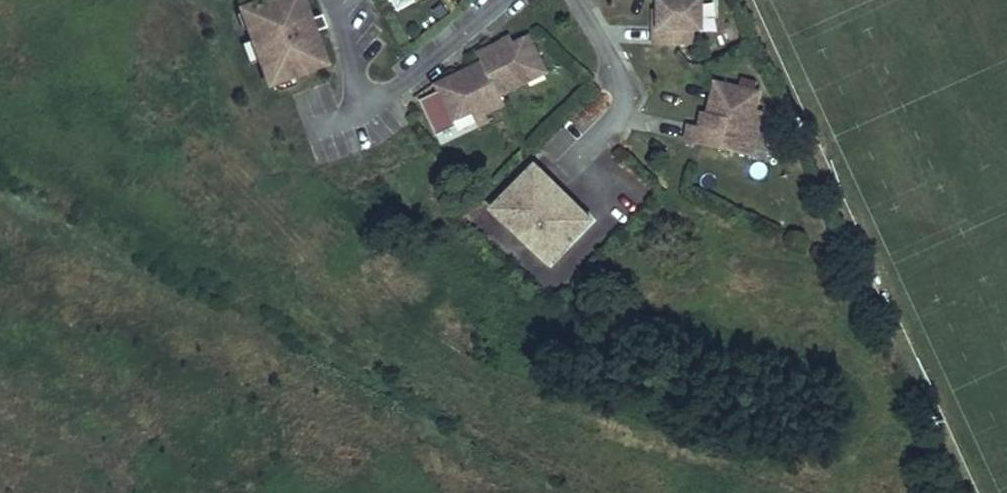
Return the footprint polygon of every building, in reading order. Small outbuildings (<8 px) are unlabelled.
[(309,19),(302,0),(262,0),(244,6),(252,26),(246,28),(260,66),(265,64),(273,83),(326,64),(314,31),(282,43),(278,31),(309,19)] [(703,0),(660,0),(660,8),(660,26),(655,26),(655,44),(685,45),(685,29),(694,29),(703,29),(703,0)] [(278,31),(282,43),(326,27),(321,15),(309,19),(278,31)] [(685,29),(685,45),(694,45),(694,29),(685,29)] [(468,77),(439,90),(454,120),(472,112),(479,127),(490,121),(485,112),(504,103),(500,94),(528,80),(525,75),(543,66),(529,36),(515,43),(510,34),(501,39),(503,41),(506,48),(500,50),(497,44),(478,53),(482,62),(465,70),(468,77)] [(506,48),(503,41),(497,44),(500,50),(506,48)] [(546,72),(543,66),(525,75),(528,80),(546,72)] [(436,84),(439,90),(468,77),(465,70),(436,84)] [(700,126),(689,124),(686,140),(753,155),(760,125),(754,123),(757,109),(760,93),(716,82),(709,113),(705,128),(700,126)] [(456,126),(454,120),(439,90),(420,100),(437,135),(456,126)] [(763,110),(757,109),(754,123),(760,125),(763,110)] [(705,128),(709,113),(703,112),(700,126),(705,128)] [(551,265),(594,219),(535,163),(492,210),(551,265)]
